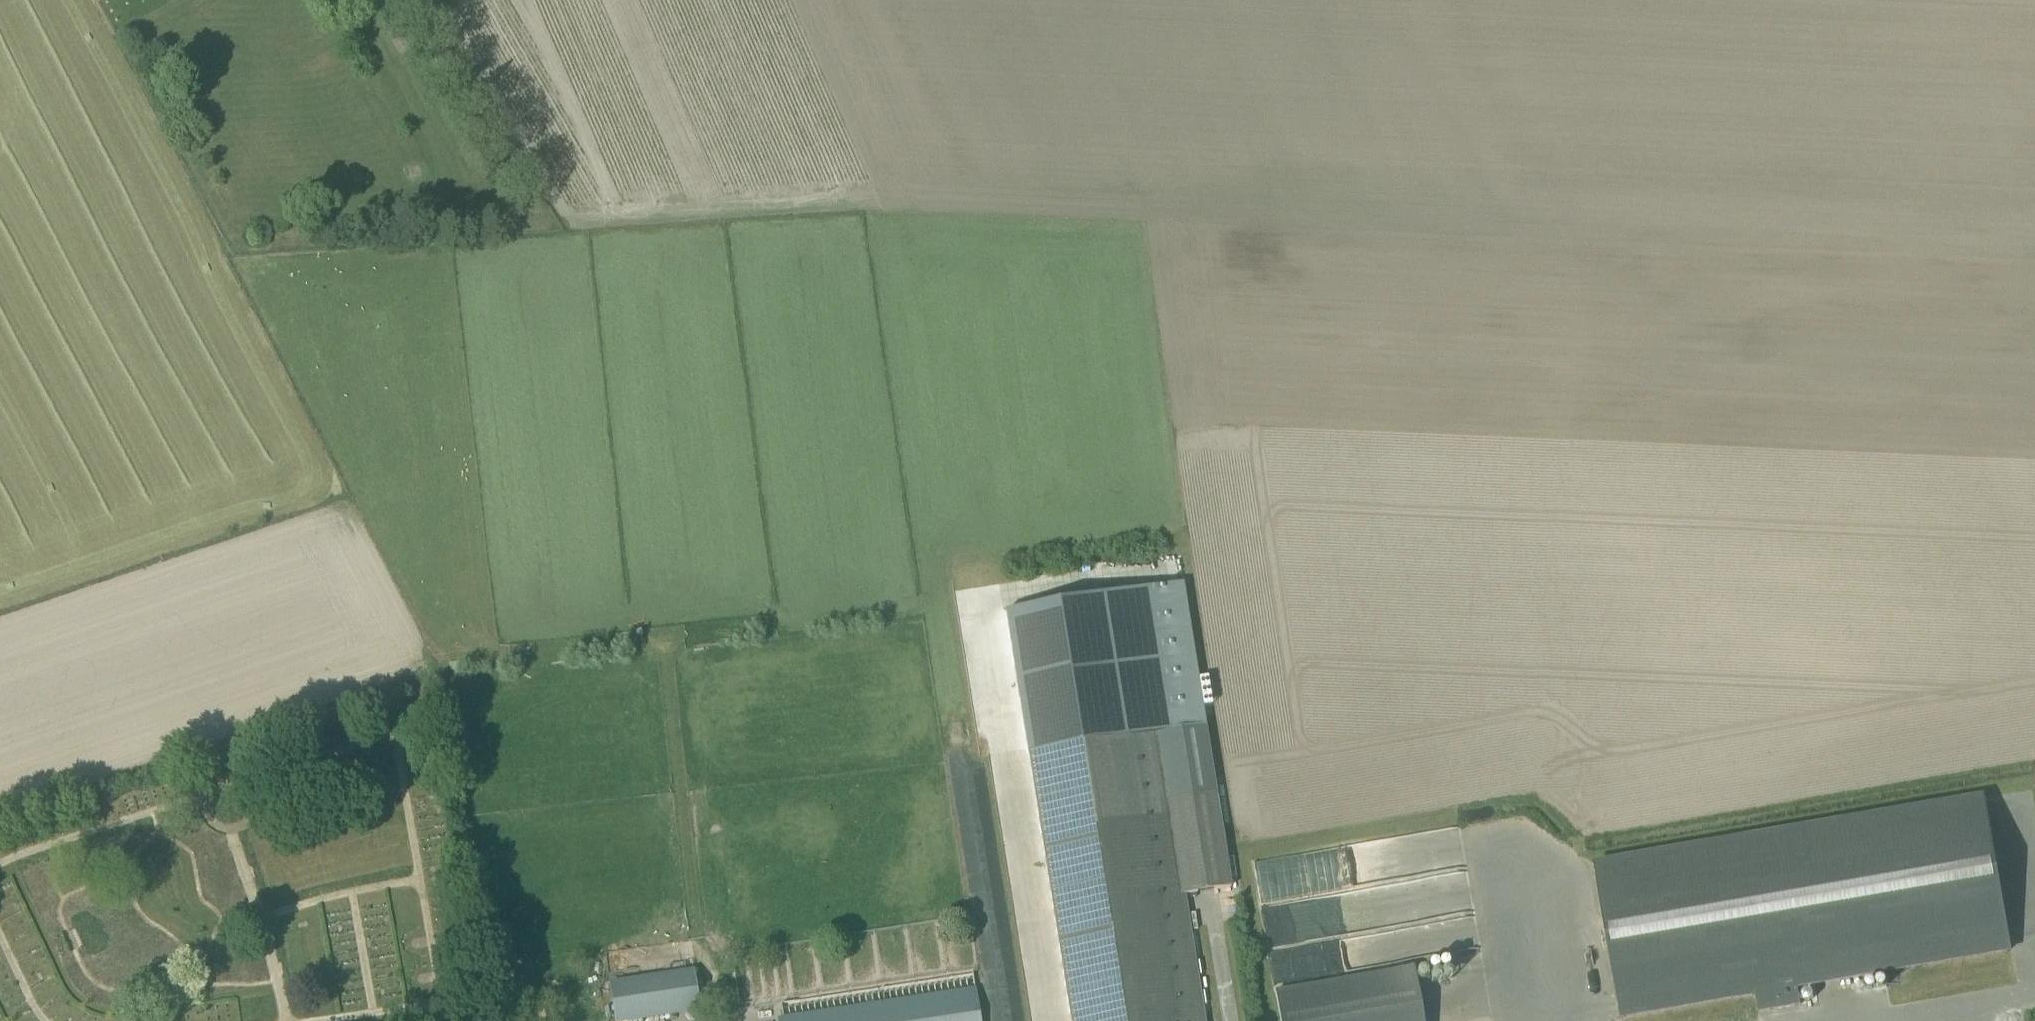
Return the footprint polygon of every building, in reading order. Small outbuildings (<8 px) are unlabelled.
[(1071,1020),(1205,1020),(1205,1019),(1184,890),(1230,883),(1215,788),(1211,763),(1182,582),(1005,610),(1024,731),(1027,749),(1041,836),(1071,1020)] [(2011,950),(1985,799),(1595,867),(1621,1017),(1756,994),(1759,1012),(1801,1005),(1798,986),(2011,950)] [(1281,1020),(1423,1020),(1414,967),(1276,991),(1281,1020)] [(610,984),(616,1020),(623,1020),(699,1009),(694,971),(610,984)] [(975,987),(779,1017),(780,1020),(980,1020),(975,987)]
